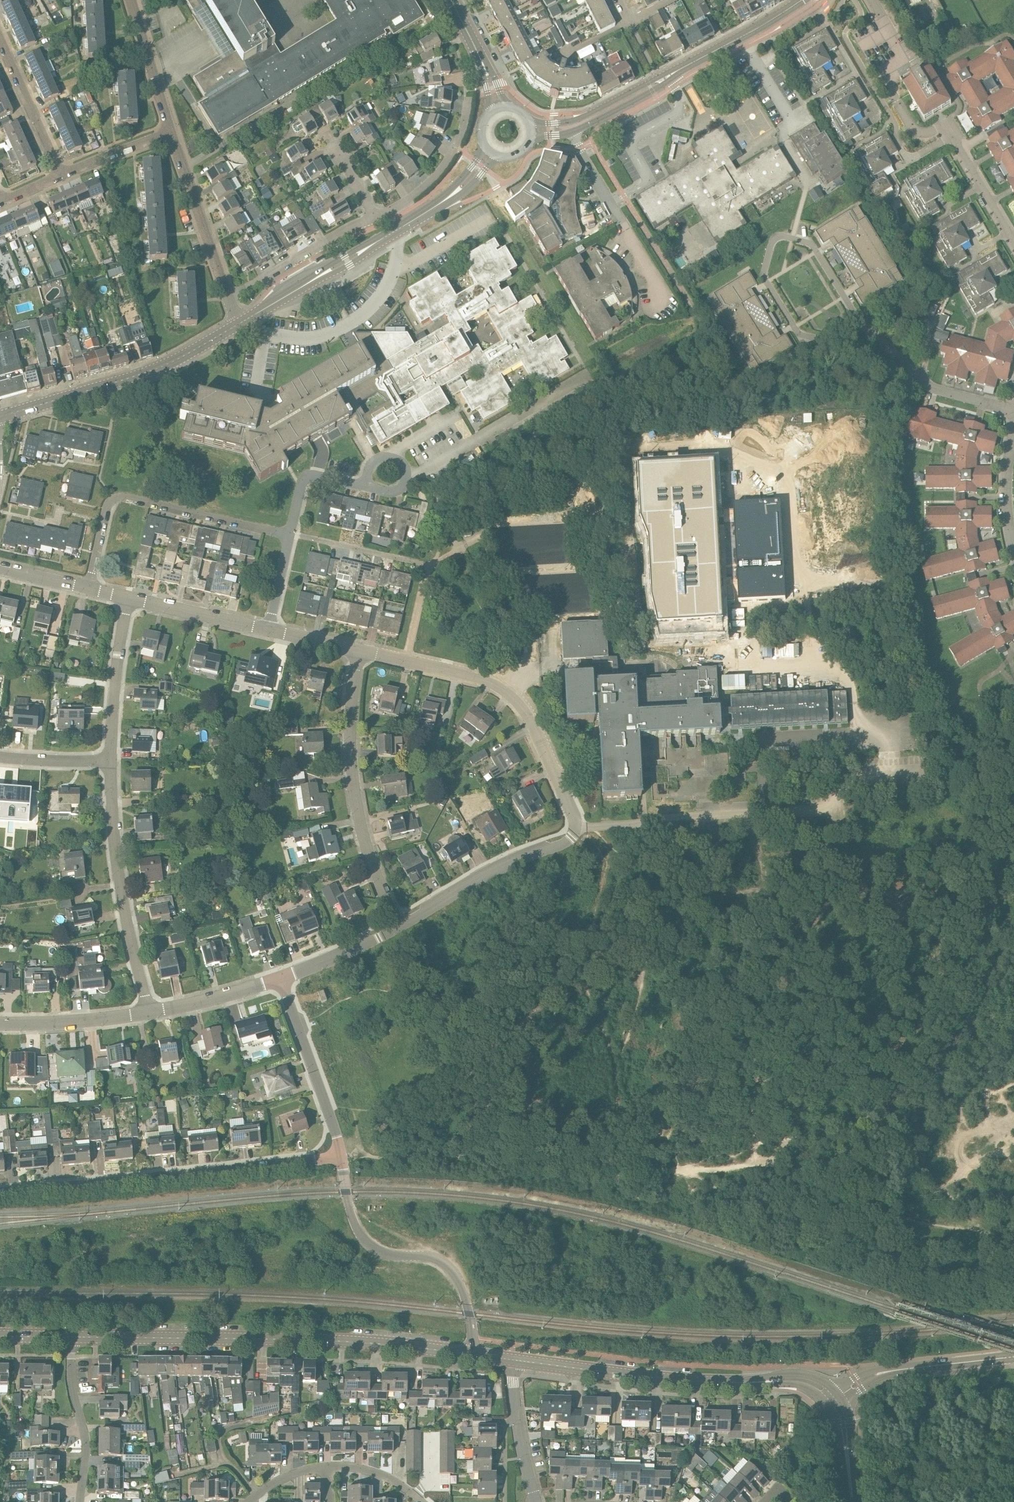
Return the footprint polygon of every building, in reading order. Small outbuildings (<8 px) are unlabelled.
[(7,17),(20,11),(15,0),(2,6),(7,17)] [(105,57),(102,0),(85,0),(89,58),(105,57)] [(384,32),(389,29),(393,36),(424,17),(413,0),(323,0),(336,21),(280,55),(247,0),(186,0),(195,16),(205,9),(203,6),(207,4),(217,21),(214,23),(230,49),(233,48),(236,52),(193,79),(204,97),(206,96),(208,99),(198,105),(218,138),(386,35),(384,32)] [(512,9),(508,1),(507,0),(505,0),(491,7),(496,17),(512,9)] [(604,5),(602,0),(589,0),(584,2),(589,12),(604,5)] [(743,0),(732,0),(730,1),(741,23),(752,17),(743,0)] [(752,17),(763,12),(757,0),(743,0),(752,17)] [(763,12),(775,6),(775,5),(773,0),(757,0),(763,12)] [(946,15),(938,0),(930,0),(940,19),(946,15)] [(705,16),(710,13),(705,2),(699,5),(705,16)] [(595,23),(610,15),(604,5),(589,12),(595,23)] [(69,19),(70,19),(70,8),(62,8),(69,19)] [(659,14),(662,20),(667,17),(663,8),(658,11),(659,14)] [(518,21),(523,19),(521,15),(516,17),(512,9),(496,17),(502,27),(517,19),(518,21)] [(12,28),(25,22),(20,11),(7,17),(12,28)] [(654,17),(660,28),(665,26),(662,20),(659,14),(654,17)] [(610,15),(595,23),(600,33),(615,26),(610,15)] [(655,31),(660,28),(654,17),(649,19),(655,31)] [(683,32),(675,18),(669,21),(677,36),(683,32)] [(523,29),(518,21),(517,19),(502,27),(503,29),(502,30),(506,38),(523,29)] [(694,28),(702,42),(715,35),(707,21),(694,28)] [(16,38),(30,32),(28,28),(25,22),(12,28),(16,38)] [(691,47),(702,42),(694,28),(684,33),(691,47)] [(826,54),(837,47),(826,28),(793,48),(798,58),(793,61),(813,94),(832,83),(823,67),(831,62),(826,54)] [(529,41),(534,39),(531,35),(527,37),(523,29),(506,38),(510,46),(511,46),(512,48),(528,39),(529,41)] [(30,32),(16,38),(21,49),(35,43),(30,32)] [(668,42),(675,56),(685,51),(676,35),(671,37),(673,40),(668,42)] [(423,62),(435,56),(432,51),(441,46),(435,36),(419,44),(425,54),(420,57),(423,62)] [(675,56),(668,42),(665,37),(660,40),(661,42),(656,45),(665,61),(675,56)] [(533,49),(529,41),(528,39),(512,48),(517,58),(533,49)] [(44,51),(54,47),(52,41),(42,45),(44,51)] [(948,69),(951,74),(946,77),(956,94),(961,92),(971,109),(966,111),(977,129),(981,126),(984,131),(1001,121),(999,116),(1013,107),(1013,62),(1013,61),(1013,52),(1007,41),(1003,43),(985,53),(985,54),(968,64),(966,59),(948,69)] [(523,68),(538,59),(535,53),(540,51),(538,47),(533,49),(517,58),(523,68)] [(30,69),(44,63),(39,52),(25,58),(30,69)] [(607,59),(612,67),(621,62),(617,54),(607,59)] [(523,68),(521,68),(521,69),(524,68),(535,82),(533,84),(533,85),(536,83),(551,92),(549,96),(550,96),(552,93),(558,94),(557,98),(558,99),(559,94),(576,96),(577,99),(578,99),(577,95),(594,90),(596,93),(597,92),(585,69),(579,71),(580,74),(575,76),(563,75),(566,66),(561,65),(558,73),(549,68),(545,63),(548,61),(544,56),(538,59),(523,68)] [(602,62),(606,70),(612,67),(607,59),(602,62)] [(35,80),(49,74),(44,63),(30,69),(35,80)] [(426,86),(441,83),(440,77),(449,74),(447,63),(430,66),(431,73),(423,75),(426,86)] [(634,81),(625,64),(611,71),(620,88),(620,89),(634,81)] [(922,73),(919,69),(910,74),(913,78),(904,84),(924,119),(951,103),(931,68),(922,73)] [(620,88),(611,71),(592,80),(601,98),(620,88)] [(40,90),(53,84),(49,74),(35,80),(40,90)] [(121,126),(121,125),(137,124),(134,75),(117,76),(121,126)] [(394,75),(385,79),(388,86),(397,83),(394,75)] [(856,105),(867,98),(856,79),(822,99),(828,109),(823,112),(843,145),(862,134),(852,118),(861,113),(856,105)] [(53,84),(40,90),(45,102),(58,95),(53,84)] [(91,97),(90,94),(89,91),(88,88),(71,96),(74,101),(84,96),(86,99),(86,101),(92,98),(91,97)] [(451,105),(452,93),(434,92),(434,99),(421,98),(420,108),(427,109),(440,110),(441,104),(451,105)] [(817,102),(823,112),(828,109),(822,99),(817,102)] [(0,106),(0,119),(13,113),(8,102),(0,106)] [(311,107),(318,118),(323,115),(328,124),(338,118),(329,103),(319,109),(316,104),(311,107)] [(54,122),(67,116),(62,105),(49,111),(54,122)] [(312,121),(318,118),(311,107),(305,110),(308,115),(298,121),(299,122),(293,126),(293,128),(295,133),(298,133),(303,130),(307,136),(317,130),(312,121)] [(365,127),(366,126),(376,120),(370,111),(366,114),(362,107),(347,116),(353,127),(361,122),(364,127),(365,127)] [(58,132),(72,126),(67,116),(54,122),(58,132)] [(419,132),(431,137),(433,130),(443,133),(447,122),(430,116),(426,127),(421,126),(419,132)] [(22,133),(17,123),(12,125),(10,121),(0,125),(0,126),(1,129),(3,129),(8,140),(22,133)] [(822,136),(814,123),(790,138),(813,175),(819,171),(827,184),(848,171),(825,134),(822,136)] [(987,134),(989,138),(1006,128),(1004,125),(987,134)] [(63,143),(77,137),(72,126),(58,132),(63,143)] [(365,127),(364,127),(350,135),(356,145),(365,140),(368,146),(379,139),(376,134),(371,136),(366,126),(365,127)] [(738,153),(722,127),(709,135),(705,137),(705,138),(692,146),(699,159),(636,198),(644,212),(643,212),(646,216),(647,216),(655,229),(693,205),(716,243),(730,235),(730,236),(734,234),(733,233),(747,224),(739,212),(797,176),(778,146),(737,171),(730,159),(738,153)] [(1009,133),(1006,128),(989,138),(988,139),(991,143),(986,146),(997,164),(1001,161),(1011,178),(1007,181),(1013,193),(1013,130),(1009,133)] [(678,143),(679,137),(681,132),(674,131),(671,141),(678,143)] [(426,144),(431,137),(419,132),(415,137),(409,146),(428,159),(435,150),(426,144)] [(13,150),(26,144),(22,133),(8,140),(13,150)] [(887,158),(898,152),(887,133),(854,152),(859,162),(854,165),(874,199),(893,188),(884,172),(892,167),(887,158)] [(80,137),(84,147),(90,145),(86,135),(80,137)] [(77,137),(63,143),(68,154),(82,148),(77,137)] [(11,163),(17,161),(31,155),(26,144),(13,150),(7,153),(11,163)] [(291,172),(302,165),(299,160),(308,155),(301,144),(286,153),(292,163),(280,170),(284,176),(291,172)] [(273,147),(265,152),(268,157),(276,152),(273,147)] [(31,155),(17,161),(22,172),(36,166),(31,155)] [(215,169),(206,174),(212,184),(218,181),(228,174),(222,164),(226,162),(223,157),(211,163),(215,169)] [(516,205),(507,210),(517,228),(527,223),(546,256),(562,247),(560,243),(563,241),(564,243),(582,235),(577,218),(575,202),(577,185),(582,169),(575,157),(565,162),(564,164),(542,158),(537,173),(528,189),(525,184),(509,193),(516,205)] [(388,164),(395,176),(401,171),(408,179),(417,172),(406,158),(397,165),(394,160),(388,164)] [(938,187),(953,178),(942,159),(904,181),(910,191),(905,194),(922,222),(941,211),(934,200),(943,195),(938,187)] [(150,260),(167,259),(160,161),(143,162),(150,260)] [(302,165),(291,172),(300,187),(326,172),(320,162),(311,167),(308,161),(302,165)] [(390,179),(395,176),(388,164),(383,168),(386,172),(376,178),(384,194),(395,187),(390,179)] [(224,197),(233,192),(227,182),(238,176),(234,171),(228,174),(218,181),(221,186),(212,191),(218,201),(224,198),(224,197)] [(91,201),(93,206),(105,201),(96,181),(84,186),(91,201)] [(321,209),(332,203),(329,198),(338,193),(332,182),(317,191),(320,198),(317,199),(319,203),(309,209),(312,215),(321,209)] [(81,211),(93,206),(91,201),(84,186),(72,191),(79,206),(81,211)] [(818,186),(809,192),(815,202),(824,196),(818,186)] [(268,188),(261,192),(265,200),(272,196),(268,188)] [(67,211),(79,206),(72,191),(61,196),(67,211)] [(230,214),(239,209),(236,204),(241,201),(235,191),(233,192),(224,197),(224,198),(227,203),(218,208),(224,218),(230,214)] [(55,216),(67,211),(61,196),(48,201),(55,216)] [(324,215),(330,225),(350,213),(344,203),(335,208),(332,203),(321,209),(324,215)] [(965,233),(980,224),(969,205),(931,227),(937,237),(932,240),(949,269),(968,258),(961,247),(970,242),(965,233)] [(22,213),(28,228),(30,233),(43,228),(34,207),(22,213)] [(865,218),(858,207),(852,211),(851,210),(816,232),(824,245),(834,239),(838,245),(834,248),(855,283),(859,280),(863,287),(855,292),(863,305),(897,284),(897,283),(903,279),(896,268),(897,268),(866,217),(865,218)] [(230,214),(233,219),(224,224),(230,234),(245,226),(239,216),(244,213),(241,208),(239,209),(230,214)] [(289,224),(298,239),(303,236),(305,239),(313,235),(314,234),(305,219),(300,211),(293,214),(296,220),(289,224)] [(16,233),(28,228),(22,213),(10,218),(16,233)] [(265,215),(258,219),(262,224),(268,220),(265,215)] [(312,215),(305,219),(314,234),(321,230),(312,215)] [(274,217),(269,220),(272,226),(277,223),(274,217)] [(16,233),(10,218),(0,222),(0,227),(4,238),(16,233)] [(298,239),(289,224),(282,228),(279,223),(272,227),(286,250),(294,246),(293,242),(298,239)] [(278,255),(286,250),(272,227),(258,235),(270,255),(275,252),(278,255)] [(265,258),(270,255),(258,235),(261,240),(254,244),(251,239),(244,243),(258,267),(266,262),(265,258)] [(560,361),(566,358),(554,337),(548,341),(546,339),(533,346),(531,342),(530,343),(527,338),(533,334),(525,319),(539,311),(531,297),(517,305),(508,290),(501,294),(498,289),(499,288),(497,284),(510,277),(509,274),(515,270),(503,250),(502,250),(497,241),(466,259),(470,266),(466,267),(477,286),(455,299),(444,281),(441,282),(437,276),(408,293),(406,294),(406,295),(410,301),(411,304),(410,304),(422,324),(429,321),(430,323),(443,316),(446,320),(447,319),(450,324),(419,342),(416,337),(411,340),(407,334),(389,334),(368,334),(369,335),(372,335),(374,338),(373,339),(374,340),(386,361),(379,366),(385,378),(377,383),(379,386),(367,393),(374,406),(356,416),(358,420),(356,421),(363,433),(370,429),(373,435),(380,446),(417,425),(421,422),(424,420),(429,418),(434,415),(440,412),(449,406),(439,389),(446,385),(449,383),(476,367),(479,373),(477,374),(480,377),(467,385),(468,388),(462,392),(473,412),(480,408),(481,410),(478,412),(482,419),(511,403),(507,396),(510,394),(500,376),(522,362),(533,381),(536,379),(540,386),(569,369),(564,362),(561,364),(560,361)] [(250,271),(258,267),(244,243),(240,245),(238,247),(241,252),(233,256),(242,271),(247,268),(250,271)] [(575,249),(578,254),(585,250),(581,245),(575,249)] [(710,261),(723,253),(719,247),(706,255),(710,261)] [(992,280),(1007,270),(996,251),(958,274),(964,283),(959,286),(976,315),(995,304),(988,293),(997,288),(992,280)] [(583,264),(579,257),(571,261),(570,261),(562,265),(563,266),(554,271),(569,296),(568,297),(579,315),(580,315),(595,340),(603,336),(612,332),(611,331),(619,326),(615,319),(610,322),(599,303),(613,296),(619,307),(631,300),(631,301),(631,300),(630,293),(628,286),(625,279),(624,279),(622,276),(623,275),(618,269),(613,264),(607,259),(596,266),(602,277),(589,285),(578,267),(583,264)] [(114,269),(108,272),(110,278),(116,276),(114,269)] [(65,274),(63,270),(54,273),(55,278),(65,274)] [(758,286),(750,273),(714,294),(715,295),(708,299),(715,310),(714,311),(745,362),(746,361),(753,372),(759,368),(760,369),(794,348),(786,335),(777,340),(774,335),(778,333),(754,294),(750,297),(747,292),(758,286)] [(964,283),(958,274),(953,277),(959,286),(964,283)] [(180,326),(197,325),(194,276),(177,277),(180,326)] [(25,283),(27,287),(27,289),(35,287),(34,285),(33,281),(25,283)] [(57,299),(60,309),(67,307),(65,297),(57,299)] [(930,328),(936,309),(926,307),(920,326),(930,328)] [(1000,317),(1002,322),(989,330),(985,344),(951,335),(948,345),(944,344),(941,354),(946,355),(943,365),(948,366),(946,376),(966,381),(968,371),(977,374),(975,383),(995,389),(997,379),(1007,382),(1013,355),(1013,352),(1005,350),(1007,343),(1013,341),(1013,342),(1013,309),(1000,317)] [(55,347),(48,320),(47,317),(40,319),(47,349),(55,347)] [(62,346),(55,318),(48,320),(55,347),(62,346)] [(29,328),(28,322),(28,320),(24,321),(21,322),(10,325),(11,326),(12,332),(29,328)] [(39,366),(41,372),(45,388),(57,385),(53,370),(48,371),(46,363),(48,363),(37,320),(28,322),(29,328),(30,328),(32,339),(33,339),(39,366)] [(939,322),(936,328),(943,331),(946,326),(939,322)] [(128,344),(135,342),(140,360),(152,357),(143,328),(131,332),(130,327),(123,329),(128,344)] [(26,340),(32,339),(30,328),(29,328),(12,332),(14,342),(25,339),(26,340)] [(128,344),(123,329),(117,331),(122,346),(128,344)] [(940,331),(938,339),(947,342),(949,333),(940,331)] [(14,342),(12,332),(0,336),(0,346),(13,394),(27,390),(27,391),(27,393),(28,393),(22,369),(21,369),(14,342)] [(88,376),(81,352),(76,335),(68,338),(69,342),(75,361),(69,363),(74,380),(88,376)] [(99,347),(97,339),(91,340),(100,373),(111,370),(105,350),(104,351),(100,352),(99,347)] [(88,376),(100,373),(91,340),(84,342),(87,350),(81,352),(88,376)] [(262,410),(204,396),(202,402),(197,401),(195,409),(194,411),(182,408),(180,419),(186,420),(182,439),(245,454),(260,481),(282,468),(283,471),(288,468),(282,459),(347,421),(349,420),(349,419),(356,415),(356,416),(374,406),(367,393),(379,386),(377,383),(385,378),(379,366),(386,361),(374,340),(366,345),(366,344),(361,347),(361,346),(360,346),(360,347),(280,394),(283,399),(277,402),(279,406),(271,410),(260,416),(262,410)] [(13,394),(0,346),(0,398),(13,394)] [(105,350),(111,370),(113,369),(129,364),(126,355),(125,355),(123,349),(114,351),(112,346),(105,348),(105,350)] [(41,372),(39,366),(35,367),(34,366),(22,369),(28,393),(40,389),(36,373),(41,372)] [(955,468),(925,468),(925,489),(956,488),(956,494),(976,494),(976,488),(991,488),(991,468),(976,468),(976,459),(978,451),(993,455),(998,435),(984,431),(985,426),(973,423),(965,421),(963,426),(934,419),(936,414),(917,409),(916,414),(911,413),(906,433),(911,434),(910,438),(928,443),(929,438),(958,446),(956,456),(955,468)] [(60,457),(66,428),(64,437),(53,434),(48,454),(60,457)] [(74,451),(78,431),(66,428),(60,457),(62,448),(74,451)] [(86,453),(91,431),(90,431),(90,434),(78,431),(74,451),(73,455),(85,457),(86,453)] [(91,431),(86,453),(98,455),(103,434),(91,431)] [(34,460),(41,432),(40,432),(39,438),(27,435),(22,458),(34,460)] [(48,454),(53,434),(41,432),(34,460),(35,460),(37,452),(48,454)] [(716,465),(636,468),(638,523),(653,559),(647,598),(655,636),(723,633),(721,600),(733,600),(732,585),(737,585),(737,600),(784,597),(780,501),(733,504),(733,510),(718,511),(716,465)] [(93,478),(71,473),(68,485),(91,490),(93,478)] [(22,479),(16,504),(26,506),(32,481),(22,479)] [(44,484),(32,481),(26,506),(38,509),(44,484)] [(88,502),(91,490),(68,485),(66,497),(88,502)] [(342,528),(349,498),(342,497),(342,498),(328,495),(328,494),(323,493),(316,523),(327,525),(330,510),(341,512),(341,515),(344,515),(342,528)] [(965,503),(965,494),(957,494),(957,503),(965,503)] [(355,520),(370,523),(374,504),(368,503),(353,500),(353,499),(349,498),(342,528),(353,531),(355,520)] [(422,503),(419,529),(426,530),(429,503),(422,503)] [(976,508),(976,503),(956,503),(956,508),(925,508),(926,529),(956,529),(956,540),(959,550),(920,561),(925,581),(964,570),(966,575),(985,570),(984,565),(999,561),(993,541),(979,545),(976,537),(976,528),(992,528),(991,508),(976,508)] [(390,523),(393,523),(396,524),(399,510),(393,509),(379,506),(379,505),(374,504),(370,523),(369,527),(367,534),(378,537),(382,516),(391,518),(390,523)] [(396,524),(392,540),(403,542),(407,527),(416,529),(419,515),(404,512),(404,511),(399,510),(396,524)] [(169,539),(173,521),(167,520),(167,521),(148,516),(141,545),(152,547),(155,532),(166,535),(166,538),(169,539)] [(195,541),(198,527),(193,526),(179,523),(173,521),(169,539),(166,551),(177,553),(181,538),(195,541)] [(15,548),(20,525),(7,523),(2,545),(15,548)] [(27,547),(32,528),(20,525),(15,548),(16,545),(27,547)] [(64,551),(70,525),(68,532),(57,529),(52,549),(64,551)] [(70,525),(64,551),(65,551),(65,547),(77,550),(82,528),(70,525)] [(39,550),(45,526),(44,526),(43,531),(32,528),(27,547),(39,550)] [(52,549),(57,529),(45,526),(39,550),(40,550),(41,546),(52,549)] [(220,547),(224,533),(218,531),(217,532),(203,529),(203,528),(198,527),(195,541),(192,556),(202,559),(206,544),(220,547)] [(217,562),(228,564),(231,550),(240,552),(239,555),(246,556),(250,539),(224,533),(220,547),(217,562)] [(147,569),(152,547),(141,545),(134,575),(153,580),(159,581),(162,567),(157,566),(155,571),(147,569)] [(172,575),(177,553),(166,551),(162,567),(159,581),(164,583),(164,582),(179,586),(184,587),(188,573),(182,572),(180,577),(172,575)] [(326,574),(331,575),(334,560),(330,559),(330,557),(309,553),(305,572),(326,577),(326,574)] [(197,581),(202,559),(192,556),(188,573),(184,587),(190,589),(190,588),(205,591),(204,592),(210,593),(213,579),(207,578),(206,583),(197,581)] [(331,575),(330,581),(334,582),(336,580),(356,584),(361,564),(340,560),(340,562),(334,560),(331,575)] [(224,581),(228,564),(217,562),(213,579),(210,593),(229,597),(229,598),(236,599),(239,585),(224,581)] [(383,587),(386,572),(380,571),(381,569),(361,564),(356,584),(376,589),(377,585),(383,587)] [(386,572),(383,587),(388,588),(389,586),(401,589),(400,594),(407,596),(411,576),(391,571),(390,573),(386,572)] [(988,578),(968,584),(969,589),(930,600),(936,619),(975,609),(978,619),(983,629),(949,649),(959,667),(994,647),(996,651),(1013,641),(1011,636),(1013,635),(1013,611),(1001,619),(997,611),(995,603),(1009,599),(1004,579),(989,583),(988,578)] [(332,600),(334,589),(328,588),(326,598),(322,616),(327,617),(326,619),(347,624),(352,604),(332,600)] [(314,596),(300,593),(296,612),(316,617),(317,615),(322,616),(326,598),(324,598),(320,597),(319,603),(313,601),(314,596)] [(373,628),(380,600),(374,599),(373,606),(372,605),(371,609),(352,604),(347,624),(368,629),(368,627),(373,628)] [(380,600),(373,628),(378,629),(377,631),(398,636),(403,616),(395,614),(395,615),(394,619),(382,617),(385,601),(380,600)] [(5,601),(0,621),(13,623),(18,604),(5,601)] [(49,628),(52,612),(38,608),(33,628),(47,632),(48,627),(49,628)] [(91,641),(95,622),(74,617),(69,636),(81,639),(80,642),(89,644),(90,641),(91,641)] [(563,628),(565,666),(594,664),(594,667),(614,666),(614,674),(620,673),(619,660),(610,661),(608,626),(563,628)] [(18,642),(21,629),(15,628),(11,640),(18,642)] [(163,664),(169,638),(144,633),(140,651),(154,654),(152,661),(163,664)] [(55,652),(58,638),(49,636),(46,650),(55,652)] [(206,655),(208,648),(197,645),(195,652),(192,651),(188,667),(217,675),(221,658),(206,655)] [(1004,646),(996,651),(999,655),(1007,651),(1004,646)] [(55,652),(46,650),(45,656),(54,658),(55,652)] [(277,694),(281,679),(274,677),(277,664),(252,657),(248,674),(265,678),(262,688),(270,690),(270,692),(277,694)] [(322,694),(326,676),(320,675),(320,673),(307,670),(305,677),(310,678),(307,690),(322,694)] [(64,685),(66,674),(50,672),(49,682),(64,685)] [(644,807),(641,747),(723,743),(722,719),(704,720),(704,714),(689,714),(689,721),(640,724),(639,710),(666,708),(666,717),(668,717),(668,708),(684,708),(683,704),(720,702),(718,673),(678,675),(678,678),(636,680),(636,690),(595,692),(595,689),(566,690),(568,736),(597,735),(597,729),(601,729),(605,809),(644,807)] [(172,683),(161,682),(159,682),(158,692),(171,693),(172,683)] [(399,717),(402,701),(396,700),(398,691),(383,688),(378,712),(399,717)] [(161,711),(162,700),(157,700),(157,692),(135,691),(134,702),(140,702),(140,710),(161,711)] [(848,696),(732,701),(733,714),(722,715),(722,721),(733,720),(734,733),(850,728),(848,696)] [(443,716),(446,702),(430,698),(428,705),(423,704),(419,723),(434,726),(437,715),(443,716)] [(37,730),(38,705),(27,704),(27,709),(14,708),(13,728),(37,730)] [(84,731),(84,707),(58,706),(58,731),(84,731)] [(493,722),(474,708),(460,727),(479,742),(483,736),(493,722)] [(416,728),(419,717),(413,716),(410,727),(416,728)] [(285,736),(298,735),(298,727),(285,728),(285,736)] [(156,753),(156,743),(156,731),(132,730),(132,736),(133,736),(133,739),(132,753),(149,753),(156,753)] [(321,759),(321,754),(322,754),(321,734),(303,735),(303,756),(314,755),(314,759),(321,759)] [(378,757),(391,757),(396,757),(396,746),(402,746),(402,738),(378,739),(378,757)] [(507,753),(505,749),(490,758),(496,767),(489,771),(495,780),(506,774),(505,771),(520,763),(512,750),(507,753)] [(472,765),(488,756),(484,750),(468,759),(472,765)] [(455,778),(459,770),(455,768),(451,776),(455,778)] [(132,793),(151,792),(150,774),(132,774),(132,793)] [(406,784),(404,775),(380,779),(381,788),(384,787),(386,799),(407,796),(413,795),(411,783),(406,784)] [(305,779),(293,781),(292,778),(276,781),(278,790),(294,788),(300,787),(304,812),(316,810),(317,815),(330,813),(327,794),(318,796),(316,785),(306,787),(305,779)] [(0,786),(0,820),(29,823),(32,788),(0,786)] [(524,820),(545,808),(532,787),(512,799),(524,820)] [(506,794),(502,788),(497,791),(500,797),(506,794)] [(79,806),(79,791),(59,791),(59,793),(50,792),(49,814),(75,815),(75,812),(78,812),(79,806)] [(449,797),(438,799),(439,804),(444,807),(449,797)] [(481,817),(488,812),(485,807),(478,811),(481,817)] [(487,843),(507,830),(496,812),(476,823),(487,843)] [(413,823),(411,816),(388,821),(392,837),(418,830),(415,822),(413,823)] [(135,841),(145,840),(151,840),(151,833),(153,833),(152,817),(133,819),(135,841)] [(309,835),(307,826),(292,830),(294,837),(294,839),(309,835)] [(332,845),(329,833),(312,837),(314,847),(306,850),(309,862),(317,860),(317,861),(338,855),(335,844),(332,845)] [(466,838),(462,841),(461,839),(460,839),(460,838),(459,838),(458,837),(457,836),(456,836),(455,836),(454,836),(453,836),(452,837),(451,837),(451,838),(450,838),(450,839),(449,839),(449,840),(448,841),(448,842),(448,843),(448,844),(448,845),(449,846),(439,852),(444,862),(449,859),(451,864),(469,853),(466,849),(471,846),(466,838)] [(413,886),(424,879),(421,874),(426,871),(419,858),(416,860),(412,852),(398,859),(413,886)] [(84,879),(82,854),(64,856),(66,874),(74,873),(75,880),(84,879)] [(161,866),(160,858),(138,861),(140,876),(145,875),(146,884),(163,882),(162,876),(169,875),(168,865),(161,866)] [(343,898),(336,883),(321,890),(331,909),(339,905),(346,919),(362,912),(353,893),(343,898)] [(175,916),(173,906),(171,897),(154,900),(155,904),(144,905),(146,913),(149,912),(151,921),(160,919),(161,923),(170,922),(169,917),(175,916)] [(317,928),(307,903),(300,906),(273,916),(285,945),(306,936),(305,933),(317,928)] [(78,910),(78,907),(66,909),(68,924),(73,923),(74,928),(93,924),(90,908),(78,910)] [(275,949),(267,925),(247,932),(248,934),(244,936),(245,941),(244,941),(245,945),(248,944),(252,956),(275,949)] [(186,941),(184,933),(177,935),(179,943),(186,941)] [(77,959),(76,947),(99,945),(98,939),(64,945),(64,947),(65,954),(68,991),(80,990),(81,991),(97,990),(99,992),(102,994),(105,994),(108,992),(110,990),(111,987),(111,984),(109,981),(106,980),(103,979),(102,965),(96,966),(95,957),(77,959)] [(220,966),(228,964),(221,941),(212,943),(212,945),(201,948),(206,968),(219,964),(220,966)] [(161,980),(179,977),(174,953),(156,957),(161,980)] [(12,965),(2,964),(2,969),(0,969),(0,992),(12,992),(12,965)] [(33,994),(49,993),(49,982),(57,982),(56,969),(41,970),(41,969),(24,969),(25,984),(32,984),(33,994)] [(321,1003),(327,1001),(323,991),(318,993),(321,1003)] [(269,1039),(263,1017),(235,1025),(241,1047),(269,1039)] [(192,1060),(201,1057),(201,1056),(217,1052),(216,1051),(224,1049),(220,1034),(222,1034),(220,1028),(202,1033),(204,1043),(189,1046),(192,1060)] [(172,1045),(171,1039),(158,1042),(162,1064),(178,1061),(175,1045),(172,1045)] [(129,1053),(129,1047),(107,1049),(109,1067),(136,1064),(134,1052),(129,1053)] [(291,1054),(289,1048),(283,1050),(285,1057),(291,1054)] [(58,1079),(84,1077),(83,1052),(56,1053),(58,1079)] [(10,1078),(35,1078),(34,1054),(19,1054),(19,1056),(10,1056),(10,1078)] [(250,1068),(251,1064),(250,1061),(247,1059),(243,1061),(242,1064),(243,1068),(247,1069),(250,1068)] [(289,1079),(285,1069),(261,1078),(268,1096),(292,1087),(289,1079)] [(71,1095),(71,1103),(80,1103),(79,1095),(71,1095)] [(158,1127),(165,1126),(163,1110),(156,1111),(158,1127)] [(294,1135),(307,1130),(302,1115),(288,1120),(294,1135)] [(53,1145),(52,1130),(50,1118),(44,1118),(46,1144),(31,1146),(32,1154),(33,1169),(48,1167),(46,1152),(48,1152),(48,1145),(53,1145)] [(244,1129),(244,1126),(243,1119),(231,1121),(235,1150),(247,1148),(244,1129)] [(221,1128),(221,1120),(213,1121),(214,1129),(221,1128)] [(93,1122),(95,1141),(102,1140),(100,1127),(103,1126),(102,1121),(93,1122)] [(244,1129),(247,1148),(261,1147),(258,1127),(252,1128),(252,1125),(244,1126),(244,1129)] [(203,1137),(205,1153),(218,1152),(217,1135),(216,1129),(202,1131),(203,1137)] [(32,1154),(31,1146),(16,1148),(15,1130),(9,1130),(11,1154),(17,1153),(18,1153),(20,1170),(33,1169),(32,1154)] [(74,1148),(74,1141),(73,1140),(60,1141),(60,1140),(59,1140),(58,1130),(57,1130),(52,1130),(53,1145),(54,1157),(61,1156),(62,1166),(76,1165),(74,1148)] [(159,1139),(161,1156),(176,1154),(173,1130),(159,1132),(159,1139)] [(190,1154),(205,1153),(203,1137),(202,1131),(188,1132),(190,1154)] [(147,1157),(161,1156),(159,1139),(159,1132),(144,1133),(147,1157)] [(116,1137),(118,1160),(133,1159),(132,1143),(117,1144),(116,1136),(116,1137)] [(105,1162),(118,1160),(116,1137),(106,1137),(107,1141),(103,1142),(105,1162)] [(74,1148),(76,1165),(90,1164),(89,1146),(74,1148)] [(112,1376),(112,1359),(98,1358),(98,1367),(92,1367),(92,1379),(98,1379),(98,1392),(105,1393),(105,1384),(113,1384),(114,1376),(112,1376)] [(157,1376),(156,1359),(138,1359),(139,1377),(140,1386),(155,1384),(154,1378),(157,1378),(157,1376)] [(166,1376),(166,1359),(156,1359),(157,1376),(157,1378),(160,1378),(164,1403),(170,1402),(166,1376)] [(175,1376),(175,1359),(166,1359),(166,1376),(170,1402),(172,1415),(176,1415),(174,1405),(179,1404),(177,1391),(176,1388),(175,1388),(174,1381),(176,1380),(175,1377),(175,1376)] [(192,1377),(191,1359),(175,1359),(175,1376),(175,1377),(176,1380),(176,1378),(179,1377),(179,1388),(184,1388),(184,1386),(187,1386),(188,1377),(192,1377)] [(207,1402),(201,1360),(191,1359),(192,1377),(192,1383),(200,1384),(201,1392),(204,1392),(206,1402),(207,1402)] [(213,1377),(213,1360),(201,1360),(207,1402),(214,1401),(210,1380),(210,1378),(216,1378),(216,1377),(213,1377)] [(227,1377),(227,1360),(213,1360),(213,1377),(216,1377),(216,1378),(222,1378),(224,1397),(232,1396),(230,1377),(227,1377)] [(230,1377),(232,1396),(233,1405),(243,1404),(241,1388),(241,1384),(243,1383),(243,1380),(241,1379),(242,1360),(227,1360),(227,1377),(230,1377)] [(279,1384),(279,1377),(279,1361),(267,1361),(267,1384),(279,1384)] [(279,1361),(279,1377),(294,1377),(294,1362),(279,1361)] [(332,1398),(328,1381),(315,1381),(315,1362),(303,1362),(303,1380),(303,1382),(315,1382),(317,1382),(317,1394),(321,1394),(321,1401),(332,1398)] [(9,1367),(0,1366),(0,1387),(8,1387),(9,1367)] [(33,1391),(33,1367),(20,1367),(20,1391),(33,1391)] [(33,1367),(33,1391),(52,1392),(52,1386),(52,1387),(52,1367),(33,1367)] [(357,1393),(357,1374),(345,1374),(345,1384),(338,1384),(337,1399),(349,1400),(350,1393),(357,1393)] [(376,1400),(376,1385),(369,1385),(369,1374),(357,1374),(357,1393),(364,1394),(364,1400),(376,1400)] [(394,1394),(394,1375),(382,1375),(382,1385),(376,1385),(376,1400),(387,1400),(387,1394),(394,1394)] [(394,1375),(394,1394),(401,1394),(401,1400),(406,1400),(407,1375),(394,1375)] [(253,1382),(253,1392),(253,1418),(279,1412),(278,1394),(260,1397),(260,1382),(253,1382)] [(435,1401),(435,1382),(423,1382),(422,1392),(416,1392),(416,1407),(427,1407),(427,1401),(435,1401)] [(453,1407),(454,1392),(447,1392),(447,1382),(435,1382),(435,1401),(435,1407),(442,1407),(453,1407)] [(472,1401),(472,1382),(460,1382),(460,1392),(454,1392),(453,1407),(465,1407),(465,1401),(472,1401)] [(472,1382),(472,1401),(479,1401),(479,1408),(491,1408),(491,1393),(484,1393),(484,1383),(472,1382)] [(185,1390),(177,1391),(179,1404),(179,1406),(187,1404),(185,1390)] [(131,1401),(131,1396),(114,1396),(114,1403),(100,1403),(100,1419),(119,1419),(119,1410),(128,1410),(128,1401),(131,1401)] [(556,1416),(556,1398),(542,1398),(541,1421),(555,1422),(556,1416)] [(575,1427),(576,1410),(569,1409),(570,1399),(556,1398),(556,1416),(555,1422),(561,1422),(561,1423),(569,1423),(569,1427),(575,1427)] [(596,1417),(596,1400),(583,1399),(582,1410),(576,1410),(575,1427),(584,1427),(584,1417),(596,1417)] [(596,1400),(596,1417),(609,1418),(610,1400),(596,1400)] [(635,1423),(636,1404),(622,1404),(621,1422),(635,1423)] [(636,1404),(635,1423),(635,1428),(649,1428),(650,1405),(636,1404)] [(675,1429),(676,1408),(663,1408),(662,1429),(675,1429)] [(695,1435),(696,1422),(690,1422),(690,1408),(676,1408),(675,1429),(689,1430),(689,1435),(695,1435)] [(715,1433),(716,1413),(703,1412),(702,1423),(696,1422),(695,1435),(695,1449),(701,1449),(701,1433),(715,1433)] [(735,1439),(736,1425),(730,1425),(730,1413),(716,1413),(715,1433),(729,1434),(729,1439),(735,1439)] [(755,1434),(756,1414),(742,1414),(742,1425),(736,1425),(735,1439),(742,1439),(755,1440),(755,1434)] [(756,1414),(755,1434),(768,1435),(768,1440),(775,1440),(776,1427),(770,1427),(770,1415),(756,1414)] [(35,1427),(49,1427),(49,1416),(35,1416),(35,1427)] [(473,1438),(478,1438),(496,1438),(496,1426),(492,1426),(492,1418),(473,1418),(473,1438)] [(380,1434),(380,1453),(392,1453),(393,1442),(399,1442),(399,1428),(399,1424),(395,1424),(395,1427),(387,1427),(387,1434),(380,1434)] [(49,1427),(35,1427),(30,1427),(30,1440),(39,1440),(39,1446),(58,1447),(59,1434),(48,1434),(49,1427)] [(287,1442),(287,1427),(278,1427),(278,1442),(287,1442)] [(305,1452),(305,1433),(299,1433),(299,1427),(287,1427),(287,1442),(293,1442),(293,1452),(305,1452)] [(324,1442),(324,1427),(312,1427),(312,1433),(305,1433),(305,1452),(318,1452),(318,1442),(324,1442)] [(343,1453),(343,1427),(336,1427),(324,1427),(324,1442),(330,1442),(330,1452),(343,1453)] [(362,1442),(362,1427),(350,1427),(343,1427),(343,1453),(355,1453),(355,1442),(362,1442)] [(380,1453),(380,1434),(373,1434),(373,1427),(362,1427),(362,1442),(368,1442),(368,1453),(380,1453)] [(120,1443),(120,1431),(111,1431),(99,1431),(99,1443),(120,1443)] [(245,1431),(238,1433),(240,1443),(247,1442),(245,1431)] [(182,1435),(175,1436),(178,1455),(185,1454),(182,1435)] [(496,1450),(496,1438),(478,1438),(478,1449),(491,1449),(491,1450),(496,1450)] [(268,1465),(268,1446),(268,1439),(262,1439),(249,1439),(249,1455),(256,1455),(256,1464),(268,1465)] [(208,1453),(216,1451),(217,1451),(214,1440),(206,1442),(208,1453)] [(120,1456),(123,1456),(123,1455),(123,1450),(121,1450),(122,1444),(120,1444),(120,1443),(99,1443),(99,1456),(120,1456)] [(268,1446),(268,1465),(280,1465),(280,1446),(268,1446)] [(179,1464),(177,1449),(168,1451),(170,1466),(179,1464)] [(491,1461),(491,1450),(491,1449),(478,1449),(473,1449),(473,1461),(491,1461)] [(690,1471),(699,1459),(691,1451),(684,1465),(690,1471)] [(709,1451),(701,1459),(710,1467),(718,1459),(709,1451)] [(27,1458),(27,1452),(11,1452),(10,1460),(27,1460),(27,1458)] [(564,1489),(565,1461),(565,1453),(550,1452),(549,1476),(556,1476),(556,1489),(564,1489)] [(594,1490),(595,1462),(595,1456),(580,1455),(580,1461),(579,1478),(586,1478),(586,1490),(594,1490)] [(59,1459),(47,1458),(34,1458),(34,1471),(58,1471),(59,1459)] [(491,1473),(491,1461),(473,1461),(467,1461),(467,1473),(478,1474),(478,1473),(491,1473)] [(579,1478),(580,1461),(565,1461),(564,1489),(572,1489),(572,1478),(579,1478)] [(609,1479),(610,1462),(595,1462),(594,1490),(602,1490),(602,1479),(609,1479)] [(624,1494),(625,1466),(610,1466),(610,1462),(609,1479),(609,1481),(616,1482),(615,1494),(624,1494)] [(739,1474),(750,1485),(755,1480),(764,1488),(769,1482),(749,1463),(739,1474)] [(639,1482),(640,1466),(625,1466),(624,1494),(632,1494),(632,1482),(639,1482)] [(653,1500),(654,1472),(640,1472),(640,1466),(639,1482),(639,1487),(646,1488),(646,1500),(653,1500)] [(99,1481),(124,1481),(124,1468),(99,1468),(99,1481)] [(58,1484),(58,1471),(34,1471),(34,1484),(58,1484)] [(154,1485),(169,1481),(167,1472),(167,1471),(152,1474),(154,1485)] [(654,1472),(653,1500),(661,1500),(662,1488),(670,1488),(670,1472),(654,1472)] [(473,1485),(496,1485),(496,1473),(491,1473),(478,1473),(478,1474),(478,1481),(473,1481),(473,1485)] [(750,1485),(739,1474),(728,1486),(746,1501),(747,1501),(740,1496),(744,1491),(754,1499),(759,1493),(750,1485)] [(123,1493),(124,1481),(99,1481),(99,1493),(123,1493)] [(217,1501),(217,1482),(204,1482),(204,1483),(197,1483),(197,1496),(204,1496),(204,1501),(217,1501)] [(217,1482),(217,1501),(229,1501),(229,1496),(235,1496),(236,1483),(229,1483),(229,1482),(217,1482)] [(320,1485),(305,1485),(305,1501),(319,1501),(320,1485)] [(496,1497),(496,1485),(473,1485),(473,1489),(478,1489),(478,1497),(496,1497)] [(718,1496),(725,1501),(734,1501),(746,1501),(728,1486),(718,1496)] [(360,1487),(348,1487),(348,1492),(341,1492),(340,1501),(360,1501),(360,1487)] [(372,1500),(372,1487),(360,1487),(360,1501),(372,1501),(372,1500)] [(8,1489),(9,1498),(17,1490),(8,1489)] [(58,1496),(45,1496),(45,1490),(29,1489),(29,1496),(34,1496),(34,1501),(58,1501),(58,1496)] [(718,1496),(712,1490),(701,1501),(702,1501),(725,1501),(718,1496)]
